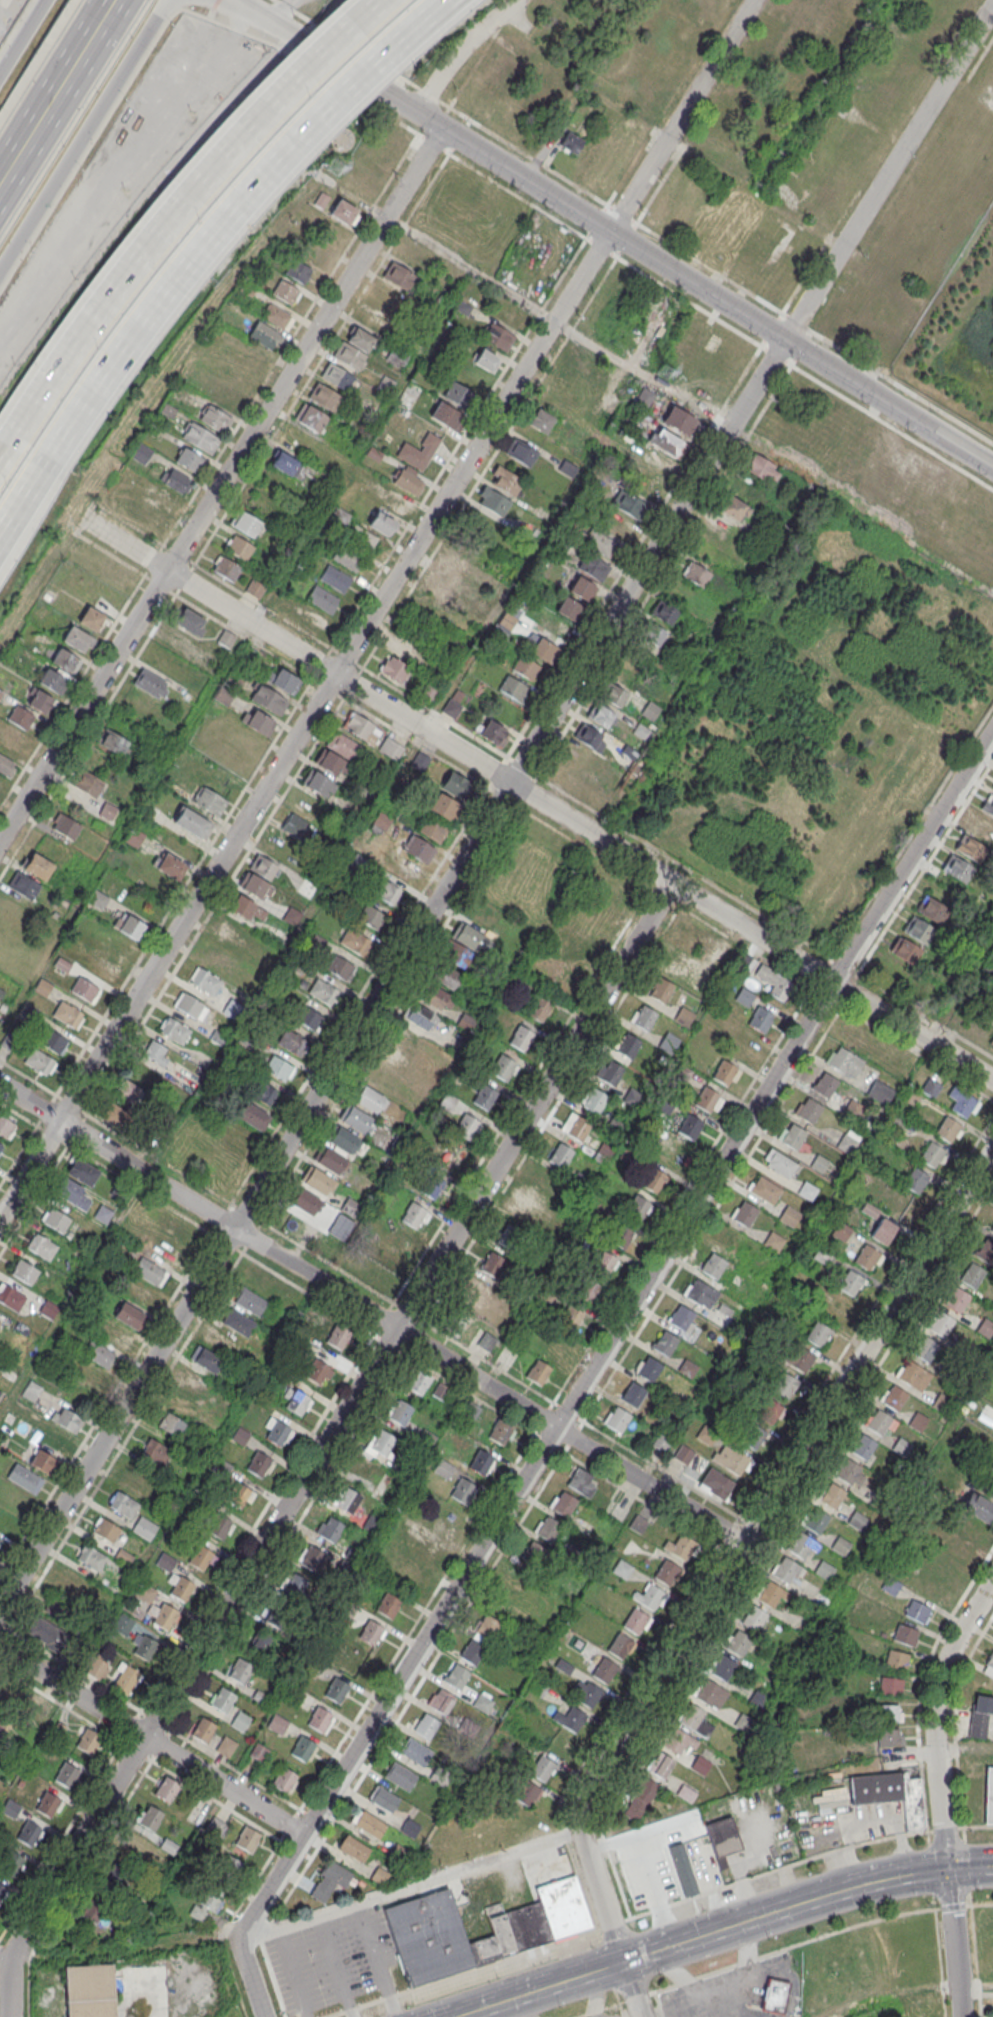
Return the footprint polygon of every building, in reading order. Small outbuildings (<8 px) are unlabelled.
[(560,144),(574,153),(582,140),(569,131),(560,144)] [(323,208),(327,198),(320,195),(315,205),(323,208)] [(350,228),(359,211),(338,199),(328,215),(350,228)] [(284,272),(303,285),(312,270),(294,258),(284,272)] [(386,278),(395,263),(418,277),(410,292),(386,278)] [(291,306),(301,291),(280,277),(271,292),(291,306)] [(371,299),(394,312),(403,296),(380,283),(371,299)] [(287,331),(294,315),(268,303),(260,318),(287,331)] [(386,334),(394,321),(375,308),(367,321),(386,334)] [(248,336),(272,351),(282,335),(258,320),(248,336)] [(480,339),(506,353),(516,336),(489,321),(480,339)] [(333,357),(342,342),(365,356),(357,371),(333,357)] [(471,361),(492,374),(501,360),(480,346),(471,361)] [(676,361),(665,355),(655,372),(666,378),(676,361)] [(321,377),(330,362),(353,376),(345,391),(321,377)] [(478,396),(451,380),(442,397),(469,412),(478,396)] [(308,397),(317,382),(340,396),(332,411),(308,397)] [(430,417),(457,432),(466,416),(439,401),(430,417)] [(319,433),(329,417),(303,402),(293,419),(319,433)] [(224,434),(233,419),(207,403),(198,418),(224,434)] [(686,438),(696,423),(669,405),(659,420),(686,438)] [(545,435),(555,418),(534,406),(524,422),(545,435)] [(212,454),(221,438),(188,421),(180,438),(212,454)] [(650,443),(674,459),(684,443),(659,428),(650,443)] [(440,437),(425,430),(417,447),(403,440),(396,457),(425,470),(440,437)] [(530,467),(539,451),(513,436),(504,453),(530,467)] [(174,460),(195,474),(204,460),(183,446),(174,460)] [(299,462),(278,449),(269,464),(290,477),(299,462)] [(781,470),(753,452),(743,468),(771,486),(781,470)] [(159,480),(182,494),(191,479),(167,465),(159,480)] [(370,472),(358,465),(350,477),(363,485),(370,472)] [(523,480),(498,465),(488,481),(513,496),(523,480)] [(392,482),(401,468),(425,482),(416,496),(392,482)] [(150,502),(176,510),(182,493),(156,485),(150,502)] [(512,501),(486,486),(476,502),(502,517),(512,501)] [(613,503),(636,521),(649,504),(626,487),(613,503)] [(738,523),(749,508),(727,492),(716,507),(738,523)] [(229,523),(238,508),(262,522),(253,537),(229,523)] [(368,524),(377,510),(396,521),(387,536),(368,524)] [(345,538),(354,523),(377,537),(369,552),(345,538)] [(581,542),(608,558),(617,543),(590,527),(581,542)] [(224,549),(245,562),(254,548),(233,534),(224,549)] [(332,558),(340,543),(364,557),(355,572),(332,558)] [(437,564),(460,577),(470,562),(447,548),(437,564)] [(602,581),(610,563),(585,552),(577,569),(602,581)] [(243,568),(221,555),(212,570),(234,583),(243,568)] [(703,591),(713,576),(690,560),(680,575),(703,591)] [(319,578),(328,564),(351,578),(343,592),(319,578)] [(423,587),(451,603),(460,587),(433,571),(423,587)] [(567,590),(586,602),(596,587),(577,575),(567,590)] [(259,600),(266,588),(252,579),(245,592),(259,600)] [(306,598),(315,584),(339,598),(330,612),(306,598)] [(573,621),(582,603),(564,594),(555,612),(573,621)] [(678,611),(660,602),(652,618),(670,627),(678,611)] [(98,632),(106,615),(88,605),(79,623),(98,632)] [(173,624),(199,639),(209,622),(183,607),(173,624)] [(93,637),(72,624),(62,641),(84,653),(93,637)] [(664,651),(664,627),(638,627),(638,651),(664,651)] [(217,643),(229,650),(237,638),(224,630),(217,643)] [(557,648),(538,637),(529,653),(548,664),(557,648)] [(50,661),(73,675),(82,660),(59,646),(50,661)] [(197,666),(212,674),(221,657),(206,649),(197,666)] [(511,668),(531,682),(541,667),(520,654),(511,668)] [(411,669),(388,656),(378,672),(402,685),(411,669)] [(607,681),(598,696),(617,706),(639,667),(622,657),(608,681),(607,681)] [(267,678),(288,698),(300,685),(279,665),(267,678)] [(38,681),(59,694),(68,679),(47,666),(38,681)] [(133,683),(159,701),(170,685),(144,667),(133,683)] [(498,690),(522,703),(530,688),(507,674),(498,690)] [(250,700),(279,717),(289,701),(259,684),(250,700)] [(26,702),(46,714),(55,699),(36,687),(26,702)] [(585,717),(607,730),(616,715),(594,702),(585,717)] [(659,708),(646,703),(641,717),(654,721),(659,708)] [(36,715),(17,704),(8,719),(27,730),(36,715)] [(240,722),(266,737),(275,722),(249,707),(240,722)] [(381,732),(352,713),(342,728),(371,747),(381,732)] [(507,728),(486,716),(476,733),(497,745),(507,728)] [(574,738),(594,750),(603,735),(582,723),(574,738)] [(632,733),(645,742),(651,732),(638,724),(632,733)] [(123,762),(134,750),(110,727),(99,738),(123,762)] [(360,748),(334,732),(326,746),(352,761),(360,748)] [(395,763),(404,750),(387,737),(378,750),(395,763)] [(337,777),(345,761),(322,749),(314,765),(337,777)] [(17,762),(0,753),(0,773),(10,778),(17,762)] [(430,759),(419,753),(411,766),(422,773),(430,759)] [(71,785),(96,800),(106,783),(81,769),(71,785)] [(327,798),(336,784),(310,769),(302,784),(327,798)] [(462,800),(471,783),(449,770),(440,787),(462,800)] [(228,801),(202,785),(193,800),(218,817),(228,801)] [(989,792),(980,808),(992,816),(992,794),(989,792)] [(450,823),(459,806),(437,793),(427,811),(450,823)] [(112,820),(117,808),(105,803),(100,816),(112,820)] [(173,820),(203,840),(213,825),(184,805),(173,820)] [(301,839),(310,823),(290,812),(281,828),(301,839)] [(977,812),(967,828),(991,843),(992,839),(992,822),(977,812)] [(49,833),(74,844),(82,824),(57,814),(49,833)] [(373,824),(383,830),(389,820),(380,814),(373,824)] [(437,843),(445,827),(425,817),(417,833),(437,843)] [(977,863),(987,848),(965,833),(955,848),(977,863)] [(425,864),(434,848),(412,836),(404,852),(425,864)] [(22,867),(45,882),(56,865),(33,850),(22,867)] [(176,880),(186,864),(165,851),(155,867),(176,880)] [(239,888),(265,902),(274,885),(272,883),(281,866),(257,853),(248,870),(249,870),(239,888)] [(941,869),(966,884),(975,868),(950,853),(941,869)] [(11,892),(35,900),(41,882),(17,874),(11,892)] [(371,893),(391,908),(402,893),(381,878),(371,893)] [(317,887),(306,880),(298,890),(310,898),(317,887)] [(102,911),(110,898),(96,890),(88,902),(102,911)] [(253,914),(262,920),(267,912),(237,893),(227,908),(248,921),(253,914)] [(938,925),(948,909),(925,894),(915,910),(938,925)] [(386,916),(364,905),(357,920),(378,931),(386,916)] [(283,918),(294,926),(302,915),(290,907),(283,918)] [(146,923),(120,910),(112,927),(138,940),(146,923)] [(902,930),(926,945),(936,928),(911,914),(902,930)] [(485,936),(475,951),(451,936),(461,921),(485,936)] [(372,942),(348,926),(339,941),(363,956),(372,942)] [(914,964),(923,949),(898,935),(889,951),(914,964)] [(664,967),(680,978),(692,960),(676,949),(664,967)] [(356,967),(336,954),(326,968),(346,982),(356,967)] [(460,974),(451,990),(427,975),(436,960),(460,974)] [(795,981),(761,963),(754,976),(773,985),(768,993),(784,1001),(795,981)] [(188,983),(213,997),(222,980),(197,966),(188,983)] [(101,989),(79,975),(70,990),(92,1004),(101,989)] [(331,1007),(340,991),(316,977),(307,993),(331,1007)] [(648,995),(665,1005),(675,987),(658,977),(648,995)] [(449,994),(439,1010),(415,995),(424,979),(449,994)] [(202,1020),(209,1004),(179,992),(173,1008),(202,1020)] [(526,1013),(537,995),(552,1004),(541,1022),(526,1013)] [(86,1013),(60,1000),(52,1017),(78,1029),(86,1013)] [(436,1015),(426,1030),(402,1015),(411,1000),(436,1015)] [(312,1032),(325,1016),(308,1002),(294,1018),(312,1032)] [(649,1032),(658,1013),(640,1004),(630,1022),(649,1032)] [(747,1023),(763,1033),(775,1014),(759,1004),(747,1023)] [(675,1019),(688,1026),(695,1013),(682,1006),(675,1019)] [(192,1029),(167,1015),(158,1032),(183,1045),(192,1029)] [(423,1035),(413,1050),(389,1035),(399,1020),(423,1035)] [(508,1042),(518,1024),(534,1033),(523,1051),(508,1042)] [(36,1041),(59,1057),(69,1042),(47,1027),(36,1041)] [(275,1046),(301,1057),(308,1041),(282,1030),(275,1046)] [(642,1042),(626,1031),(614,1048),(630,1059),(642,1042)] [(162,1067),(172,1051),(150,1037),(140,1053),(162,1067)] [(410,1056),(400,1071),(376,1056),(386,1041),(410,1056)] [(23,1063),(47,1079),(57,1063),(34,1047),(23,1063)] [(865,1061),(840,1047),(836,1053),(832,1051),(825,1062),(829,1065),(850,1078),(852,1076),(855,1077),(865,1061)] [(489,1072),(500,1053),(515,1062),(505,1081),(489,1072)] [(263,1071),(286,1084),(295,1069),(272,1055),(263,1071)] [(731,1088),(742,1070),(722,1057),(711,1076),(731,1088)] [(614,1087),(625,1069),(608,1058),(597,1076),(614,1087)] [(840,1081),(825,1071),(813,1089),(829,1099),(840,1081)] [(934,1099),(943,1085),(929,1077),(921,1090),(934,1099)] [(141,1088),(122,1079),(113,1096),(132,1105),(141,1088)] [(886,1105),(895,1091),(876,1079),(867,1093),(886,1105)] [(267,1108),(278,1095),(261,1081),(250,1094),(267,1108)] [(385,1097),(375,1112),(351,1097),(361,1082),(385,1097)] [(471,1101),(482,1083),(497,1092),(486,1110),(471,1101)] [(725,1098),(704,1085),(693,1103),(713,1116),(725,1098)] [(609,1096),(591,1086),(580,1105),(598,1115),(609,1096)] [(955,1099),(950,1109),(971,1120),(981,1100),(954,1087),(949,1097),(955,1099)] [(823,1107),(808,1097),(796,1115),(812,1125),(823,1107)] [(260,1133),(270,1116),(245,1101),(235,1117),(260,1133)] [(100,1116),(119,1128),(128,1114),(109,1102),(100,1116)] [(372,1118),(362,1133),(338,1118),(347,1103),(372,1118)] [(704,1122),(688,1112),(676,1130),(693,1140),(704,1122)] [(887,1124),(898,1132),(906,1119),(895,1112),(887,1124)] [(453,1131),(464,1113),(479,1122),(468,1140),(453,1131)] [(581,1143),(592,1124),(577,1115),(566,1133),(581,1143)] [(961,1125),(946,1115),(934,1134),(950,1144),(961,1125)] [(8,1141),(17,1125),(0,1116),(0,1136),(8,1141)] [(808,1131),(788,1121),(778,1140),(798,1150),(808,1131)] [(359,1138),(350,1154),(326,1139),(335,1123),(359,1138)] [(862,1138),(847,1128),(836,1146),(850,1155),(862,1138)] [(946,1150),(930,1140),(918,1159),(934,1169),(946,1150)] [(548,1161),(564,1171),(575,1152),(560,1142),(548,1161)] [(346,1158),(336,1174),(312,1159),(322,1143),(346,1158)] [(771,1147),(798,1164),(788,1180),(766,1166),(769,1161),(764,1158),(771,1147)] [(458,1159),(442,1148),(435,1158),(451,1169),(458,1159)] [(66,1172),(89,1188),(100,1172),(76,1156),(66,1172)] [(334,1179),(324,1195),(300,1180),(310,1164),(334,1179)] [(929,1176),(914,1166),(902,1185),(918,1195),(929,1176)] [(668,1176),(650,1167),(640,1186),(658,1195),(668,1176)] [(418,1190),(429,1172),(444,1181),(434,1199),(418,1190)] [(783,1190),(760,1175),(755,1184),(751,1182),(746,1189),(773,1206),(783,1190)] [(52,1193),(84,1212),(94,1196),(62,1176),(52,1193)] [(819,1188),(804,1179),(796,1193),(811,1202),(819,1188)] [(321,1200),(312,1215),(288,1200),(297,1185),(321,1200)] [(902,1220),(914,1202),(897,1191),(885,1209),(902,1220)] [(652,1204),(634,1195),(624,1214),(642,1224),(652,1204)] [(517,1216),(532,1225),(543,1205),(528,1196),(517,1216)] [(400,1219),(410,1201),(426,1210),(415,1228),(400,1219)] [(759,1211),(744,1201),(732,1219),(748,1229),(759,1211)] [(92,1217),(105,1225),(113,1211),(100,1204),(92,1217)] [(802,1213),(787,1205),(779,1219),(794,1228),(802,1213)] [(71,1219),(50,1206),(40,1221),(62,1234),(71,1219)] [(897,1228),(881,1217),(868,1236),(884,1247),(897,1228)] [(831,1233),(844,1242),(852,1231),(839,1221),(831,1233)] [(635,1232),(620,1222),(608,1241),(624,1251),(635,1232)] [(496,1240),(509,1250),(521,1234),(508,1224),(496,1240)] [(786,1239),(771,1230),(763,1244),(778,1252),(786,1239)] [(25,1249),(49,1262),(58,1245),(35,1232),(25,1249)] [(169,1264),(178,1250),(154,1236),(145,1250),(169,1264)] [(986,1237),(974,1256),(991,1266),(992,1263),(992,1241),(986,1237)] [(880,1254),(865,1244),(853,1262),(869,1272),(880,1254)] [(826,1265),(833,1254),(820,1246),(813,1257),(826,1265)] [(617,1258),(602,1248),(590,1267),(606,1277),(617,1258)] [(479,1269),(496,1278),(506,1260),(489,1251),(479,1269)] [(728,1262),(712,1252),(700,1270),(716,1281),(728,1262)] [(132,1271),(159,1287),(168,1272),(142,1256),(132,1271)] [(40,1270),(18,1258),(10,1274),(31,1286),(40,1270)] [(986,1272),(971,1262),(959,1280),(975,1290),(986,1272)] [(864,1279),(848,1269),(836,1287),(853,1298),(864,1279)] [(601,1286),(585,1276),(573,1295),(590,1305),(601,1286)] [(476,1303),(488,1289),(474,1277),(462,1291),(476,1303)] [(683,1295),(710,1310),(720,1292),(694,1277),(683,1295)] [(27,1296),(3,1281),(0,1285),(0,1302),(17,1312),(27,1296)] [(233,1301),(259,1316),(268,1301),(242,1286),(233,1301)] [(970,1296),(955,1286),(943,1304),(959,1315),(970,1296)] [(40,1311),(52,1319),(59,1307),(46,1300),(40,1311)] [(145,1314),(122,1300),(112,1316),(135,1330),(145,1314)] [(696,1313),(681,1303),(669,1322),(685,1332),(696,1313)] [(711,1318),(724,1328),(735,1313),(721,1303),(711,1318)] [(585,1314),(569,1304),(557,1323),(573,1333),(585,1314)] [(219,1318),(245,1338),(256,1324),(230,1305),(219,1318)] [(955,1321),(939,1311),(927,1329),(944,1339),(955,1321)] [(445,1330),(458,1337),(467,1319),(454,1312),(445,1330)] [(988,1338),(992,1330),(992,1323),(984,1318),(976,1331),(988,1338)] [(822,1349),(833,1330),(815,1319),(804,1338),(822,1349)] [(324,1343),(341,1352),(353,1329),(337,1320),(324,1343)] [(680,1339),(664,1329),(652,1348),(669,1358),(680,1339)] [(489,1353),(498,1340),(485,1332),(476,1345),(489,1353)] [(939,1345),(924,1335),(912,1354),(928,1364),(939,1345)] [(115,1354),(90,1338),(81,1354),(106,1369),(115,1354)] [(213,1374),(223,1362),(199,1344),(190,1357),(213,1374)] [(815,1356),(800,1346),(788,1364),(804,1375),(815,1356)] [(663,1365),(648,1355),(636,1373),(652,1383),(663,1365)] [(333,1371),(314,1358),(302,1375),(321,1389),(333,1371)] [(542,1386),(553,1367),(536,1358),(525,1376),(542,1386)] [(691,1379),(699,1367),(686,1358),(678,1370),(691,1379)] [(932,1375),(908,1360),(896,1378),(921,1393),(932,1375)] [(210,1380),(187,1366),(178,1380),(200,1395),(210,1380)] [(433,1378),(418,1368),(402,1392),(418,1402),(433,1378)] [(799,1381),(784,1371),(772,1390),(788,1400),(799,1381)] [(42,1387),(30,1381),(22,1396),(34,1402),(42,1387)] [(648,1391),(633,1381),(621,1399),(637,1409),(648,1391)] [(908,1394),(893,1384),(881,1403),(897,1413),(908,1394)] [(279,1404),(301,1418),(313,1400),(290,1386),(279,1404)] [(783,1406),(765,1395),(754,1411),(773,1423),(783,1406)] [(385,1416),(403,1427),(414,1408),(396,1398),(385,1416)] [(463,1413),(473,1420),(481,1409),(470,1402),(463,1413)] [(49,1420),(74,1435),(83,1419),(59,1404),(49,1420)] [(603,1425),(619,1436),(633,1416),(616,1405),(603,1425)] [(893,1418),(877,1408),(865,1427),(881,1437),(893,1418)] [(186,1424),(166,1411),(157,1427),(177,1439),(186,1424)] [(908,1424),(920,1432),(929,1419),(916,1411),(908,1424)] [(515,1428),(498,1418),(487,1436),(503,1447),(515,1428)] [(293,1428),(272,1420),(264,1440),(285,1448),(293,1428)] [(767,1432),(751,1422),(739,1441),(755,1451),(767,1432)] [(716,1430),(701,1426),(697,1439),(711,1444),(716,1430)] [(248,1435),(238,1428),(232,1437),(242,1444),(248,1435)] [(389,1431),(370,1436),(372,1443),(362,1445),(365,1459),(394,1452),(389,1431)] [(877,1443),(861,1433),(849,1452),(865,1462),(877,1443)] [(891,1447),(904,1457),(913,1446),(900,1436),(891,1447)] [(163,1467),(173,1451),(150,1437),(140,1452),(163,1467)] [(674,1457),(686,1465),(694,1453),(682,1445),(674,1457)] [(751,1459),(735,1448),(734,1450),(724,1445),(719,1454),(715,1452),(711,1459),(739,1477),(751,1459)] [(486,1476),(496,1457),(479,1447),(468,1466),(486,1476)] [(29,1463),(50,1475),(58,1460),(37,1448),(29,1463)] [(245,1468),(263,1480),(274,1461),(257,1450),(245,1468)] [(862,1468),(846,1458),(834,1477),(851,1487),(862,1468)] [(210,1470),(221,1478),(229,1467),(219,1459),(210,1470)] [(5,1478),(31,1494),(41,1477),(15,1462),(5,1478)] [(154,1476),(134,1464),(125,1479),(144,1491),(154,1476)] [(591,1483),(594,1476),(576,1466),(565,1484),(590,1499),(597,1487),(591,1483)] [(723,1501),(735,1482),(710,1466),(698,1485),(723,1501)] [(449,1496),(467,1505),(477,1486),(460,1476),(449,1496)] [(846,1492),(831,1482),(819,1500),(835,1511),(846,1492)] [(249,1506),(249,1486),(229,1486),(229,1506),(249,1506)] [(362,1499),(347,1487),(333,1505),(348,1517),(362,1499)] [(107,1505),(130,1520),(140,1504),(117,1489),(107,1505)] [(968,1510),(988,1525),(992,1518),(992,1504),(973,1489),(962,1505),(968,1509),(968,1510)] [(579,1501),(562,1491),(552,1508),(568,1518),(579,1501)] [(441,1507),(443,1520),(458,1517),(456,1505),(441,1507)] [(830,1517),(815,1507),(803,1525),(819,1536),(830,1517)] [(861,1531),(868,1519),(854,1510),(846,1523),(861,1531)] [(235,1523),(218,1512),(206,1531),(223,1542),(235,1523)] [(122,1528),(100,1515),(90,1530),(112,1544),(122,1528)] [(158,1526),(140,1515),(131,1530),(149,1541),(158,1526)] [(346,1526),(326,1515),(315,1534),(335,1545),(346,1526)] [(552,1544),(563,1525),(545,1515),(534,1534),(552,1544)] [(818,1546),(801,1531),(786,1548),(803,1563),(818,1546)] [(699,1544),(681,1533),(674,1544),(667,1540),(662,1548),(687,1563),(699,1544)] [(851,1543),(838,1535),(830,1548),(844,1556),(851,1543)] [(549,1552),(532,1540),(520,1558),(538,1570),(549,1552)] [(73,1558),(98,1572),(107,1556),(83,1541),(73,1558)] [(187,1562),(205,1572),(216,1555),(197,1544),(187,1562)] [(327,1556),(308,1544),(296,1563),(315,1575),(327,1556)] [(176,1560),(161,1552),(155,1564),(170,1572),(176,1560)] [(653,1576),(671,1587),(682,1569),(664,1558),(653,1576)] [(792,1576),(803,1578),(805,1566),(777,1560),(774,1580),(790,1583),(792,1576)] [(277,1590),(297,1602),(309,1583),(289,1571),(277,1590)] [(195,1584),(179,1574),(168,1593),(184,1602),(195,1584)] [(779,1599),(785,1603),(790,1594),(767,1580),(755,1599),(772,1609),(779,1599)] [(655,1613),(667,1595),(650,1582),(642,1594),(636,1589),(631,1596),(655,1613)] [(391,1620),(402,1601),(386,1591),(375,1610),(391,1620)] [(167,1631),(178,1611),(155,1598),(144,1618),(167,1631)] [(903,1615),(924,1624),(931,1608),(910,1599),(903,1615)] [(261,1618),(282,1630),(292,1612),(271,1600),(261,1618)] [(768,1615),(753,1605),(748,1612),(746,1611),(739,1622),(756,1634),(768,1615)] [(640,1637),(652,1618),(634,1606),(622,1625),(640,1637)] [(501,1623),(482,1613),(472,1632),(492,1642),(501,1623)] [(72,1637),(37,1614),(26,1631),(60,1654),(72,1637)] [(385,1627),(368,1618),(358,1637),(375,1646),(385,1627)] [(915,1646),(920,1630),(898,1623),(893,1639),(915,1646)] [(244,1645),(262,1658),(275,1642),(257,1628),(244,1645)] [(722,1646),(741,1658),(752,1640),(733,1629),(722,1646)] [(128,1651),(148,1661),(158,1641),(138,1631),(128,1651)] [(606,1649),(623,1660),(635,1641),(618,1631),(606,1649)] [(459,1655),(474,1666),(486,1650),(471,1638),(459,1655)] [(884,1665),(905,1671),(910,1654),(889,1648),(884,1665)] [(992,1678),(992,1650),(980,1670),(992,1678)] [(607,1685),(619,1666),(597,1653),(585,1671),(607,1685)] [(736,1664),(718,1653),(707,1670),(725,1682),(736,1664)] [(255,1668),(238,1657),(226,1674),(243,1686),(255,1668)] [(442,1680),(460,1690),(471,1672),(453,1662),(442,1680)] [(109,1687),(126,1698),(142,1674),(125,1663),(109,1687)] [(350,1686),(334,1675),(323,1694),(339,1704),(350,1686)] [(603,1690),(580,1676),(569,1694),(592,1708),(603,1690)] [(901,1696),(903,1679),(880,1676),(878,1693),(901,1696)] [(724,1689),(706,1678),(694,1697),(711,1708),(724,1689)] [(209,1704),(226,1714),(237,1696),(221,1686),(209,1704)] [(444,1717),(455,1697),(437,1687),(425,1706),(444,1717)] [(486,1714),(496,1698),(481,1689),(472,1705),(486,1714)] [(974,1694),(969,1737),(987,1739),(991,1707),(992,1707),(992,1696),(974,1694)] [(713,1726),(703,1720),(707,1714),(687,1702),(675,1722),(706,1739),(713,1726)] [(564,1715),(556,1710),(551,1718),(575,1733),(587,1715),(571,1704),(564,1715)] [(902,1722),(902,1704),(881,1704),(881,1722),(902,1722)] [(306,1724),(324,1733),(334,1714),(316,1705),(306,1724)] [(230,1724),(243,1732),(252,1718),(239,1710),(230,1724)] [(282,1735),(289,1721),(274,1713),(266,1727),(282,1735)] [(428,1742),(441,1725),(424,1713),(412,1729),(428,1742)] [(735,1725),(748,1733),(754,1722),(742,1714),(735,1725)] [(205,1744),(217,1726),(201,1716),(189,1734),(205,1744)] [(101,1736),(85,1727),(75,1746),(91,1754),(101,1736)] [(697,1744),(676,1727),(661,1745),(677,1758),(687,1746),(692,1750),(697,1744)] [(878,1728),(878,1746),(902,1746),(902,1728),(878,1728)] [(307,1763),(317,1743),(300,1734),(290,1754),(307,1763)] [(215,1750),(228,1758),(238,1743),(225,1735),(215,1750)] [(433,1753),(409,1736),(399,1751),(422,1768),(433,1753)] [(261,1763),(269,1749),(257,1742),(249,1755),(261,1763)] [(675,1761),(657,1750),(645,1768),(662,1780),(675,1761)] [(558,1765),(541,1754),(529,1772),(547,1784),(558,1765)] [(711,1763),(697,1756),(691,1768),(704,1776),(711,1763)] [(70,1789),(80,1769),(63,1760),(53,1780),(70,1789)] [(408,1793),(418,1777),(394,1761),(383,1777),(408,1793)] [(300,1777),(282,1765),(271,1783),(289,1794),(300,1777)] [(986,1767),(992,1767),(992,1824),(984,1823),(986,1767)] [(851,1804),(849,1776),(900,1771),(900,1778),(920,1777),(924,1828),(905,1831),(902,1799),(851,1804)] [(169,1803),(181,1785),(165,1775),(153,1793),(169,1803)] [(621,1811),(638,1821),(658,1787),(642,1777),(621,1811)] [(511,1798),(532,1809),(542,1788),(522,1778),(511,1798)] [(401,1800),(376,1785),(366,1800),(391,1816),(401,1800)] [(63,1799),(44,1790),(34,1809),(53,1819),(63,1799)] [(21,1806),(8,1798),(1,1812),(14,1819),(21,1806)] [(134,1823),(154,1833),(164,1812),(145,1802),(134,1823)] [(378,1841),(387,1825),(362,1811),(353,1826),(378,1841)] [(719,1869),(705,1825),(731,1817),(741,1848),(723,1854),(727,1867),(719,1869)] [(34,1848),(44,1828),(25,1818),(15,1838),(34,1848)] [(262,1834),(245,1824),(234,1844),(251,1854),(262,1834)] [(371,1851),(347,1834),(337,1849),(361,1865),(371,1851)] [(96,1876),(114,1888),(141,1851),(124,1838),(96,1876)] [(9,1850),(0,1864),(0,1869),(14,1878),(25,1860),(9,1850)] [(684,1896),(671,1857),(685,1852),(698,1891),(684,1896)] [(238,1869),(239,1860),(226,1859),(225,1868),(238,1869)] [(352,1873),(327,1861),(310,1896),(325,1903),(334,1884),(345,1889),(352,1873)] [(383,1885),(389,1875),(377,1868),(371,1879),(383,1885)] [(474,1966),(500,1957),(487,1918),(484,1908),(500,1903),(491,1873),(448,1887),(474,1966)] [(539,1900),(535,1887),(574,1874),(591,1927),(552,1940),(539,1900)] [(11,1892),(0,1884),(0,1907),(11,1892)] [(209,1912),(215,1915),(226,1896),(206,1885),(190,1916),(203,1923),(209,1912)] [(408,1987),(382,1908),(448,1887),(474,1966),(408,1987)] [(107,1903),(86,1892),(76,1913),(97,1923),(107,1903)] [(487,1918),(539,1900),(552,1940),(500,1957),(487,1918)] [(112,1963),(65,1965),(67,2016),(114,2016),(112,1963)] [(761,2008),(783,2013),(789,1983),(767,1978),(761,2008)]
